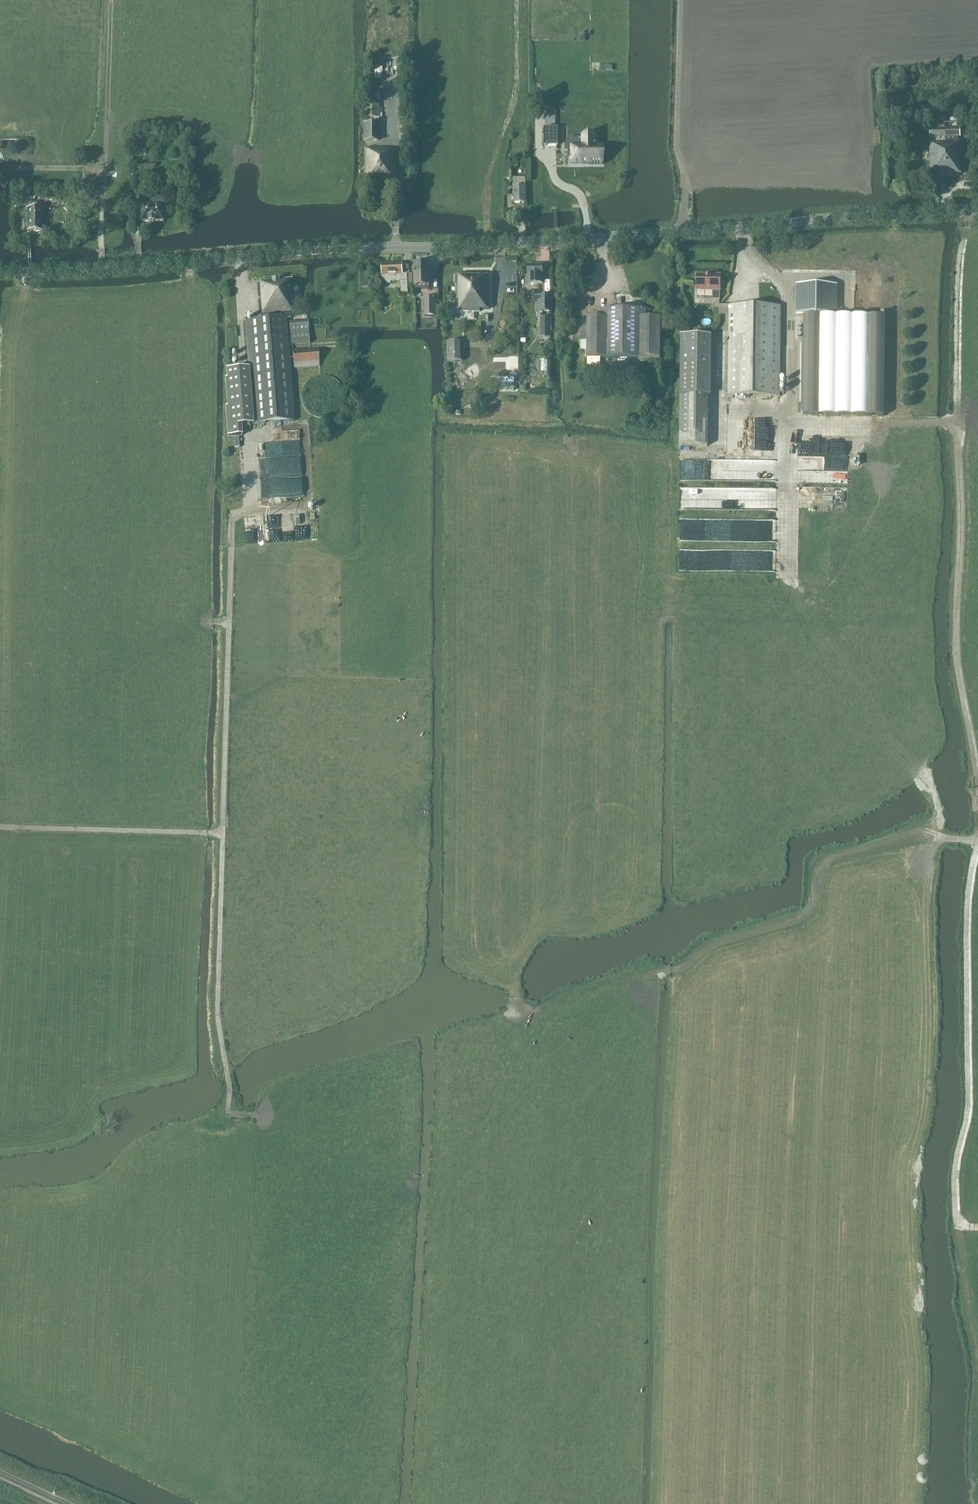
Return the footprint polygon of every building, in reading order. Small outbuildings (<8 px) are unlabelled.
[(366,118),(380,118),(380,105),(366,104),(366,118)] [(365,124),(364,141),(378,141),(379,124),(365,124)] [(559,128),(545,128),(545,146),(559,146),(559,128)] [(945,130),(930,130),(930,138),(933,138),(934,142),(930,142),(931,176),(947,176),(953,176),(953,174),(962,174),(961,141),(958,141),(957,138),(961,137),(960,130),(945,130)] [(150,138),(133,138),(133,148),(134,148),(146,148),(150,148),(150,138)] [(581,146),(569,146),(569,159),(569,165),(599,165),(599,147),(594,147),(594,138),(581,138),(581,146)] [(365,183),(397,183),(397,151),(389,151),(389,149),(366,149),(365,183)] [(528,203),(527,179),(514,179),(514,203),(528,203)] [(152,204),(139,205),(140,223),(149,222),(149,223),(154,223),(154,222),(163,222),(163,206),(165,206),(165,198),(152,198),(152,204)] [(42,210),(27,210),(27,232),(42,232),(42,210)] [(402,264),(383,265),(383,282),(401,282),(401,294),(409,293),(409,285),(408,274),(403,274),(402,264)] [(416,288),(430,288),(429,264),(415,264),(416,288)] [(527,265),(527,276),(527,284),(542,284),(542,276),(542,265),(527,265)] [(489,309),(488,275),(455,275),(456,312),(480,312),(480,309),(489,309)] [(720,291),(721,275),(697,275),(697,290),(713,291),(713,300),(720,300),(720,291)] [(309,344),(308,330),(307,315),(290,316),(290,312),(294,312),(291,280),(259,283),(261,315),(260,315),(260,320),(245,321),(249,368),(252,426),(294,422),(286,318),(289,318),(291,345),(309,344)] [(797,285),(797,316),(804,316),(803,415),(884,416),(885,317),(836,316),(836,285),(797,285)] [(551,295),(540,295),(540,312),(551,312),(551,295)] [(435,316),(435,298),(426,298),(426,317),(435,316)] [(729,305),(728,396),(780,397),(781,306),(729,305)] [(587,358),(659,359),(660,318),(645,318),(646,310),(601,310),(601,317),(587,317),(587,358)] [(540,318),(540,328),(550,328),(550,318),(540,318)] [(681,335),(680,446),(708,446),(709,335),(681,335)] [(448,362),(462,361),(461,342),(447,342),(448,362)] [(295,346),(295,352),(320,350),(320,344),(295,346)] [(294,368),(319,367),(318,350),(293,352),(294,368)] [(649,366),(649,378),(657,378),(657,366),(649,366)] [(228,437),(242,436),(241,427),(252,426),(249,368),(227,370),(227,379),(225,380),(227,408),(225,408),(228,437)] [(471,380),(471,372),(462,372),(463,380),(471,380)] [(760,410),(759,434),(765,434),(765,438),(778,438),(778,423),(774,423),(775,411),(760,410)] [(730,446),(746,443),(742,418),(732,420),(734,433),(728,434),(730,446)] [(830,448),(838,449),(839,431),(830,431),(830,448)] [(260,438),(261,451),(286,449),(285,439),(289,439),(289,440),(290,440),(290,449),(303,448),(302,435),(260,438)] [(848,466),(849,451),(800,450),(799,465),(848,466)] [(853,461),(861,462),(862,451),(854,451),(853,461)] [(266,489),(306,485),(302,454),(285,456),(286,469),(277,470),(275,453),(256,455),(257,468),(245,469),(245,471),(256,470),(257,475),(264,475),(266,489)] [(778,474),(777,456),(756,456),(756,474),(778,474)] [(689,496),(771,497),(771,489),(778,489),(778,483),(689,482),(689,496)] [(269,508),(308,506),(308,491),(264,494),(265,507),(258,507),(258,520),(270,520),(269,508)] [(689,532),(777,534),(777,514),(689,512),(689,532)] [(744,563),(776,563),(776,550),(760,550),(760,544),(744,544),(744,563)] [(698,562),(742,563),(742,549),(699,548),(698,562)]
